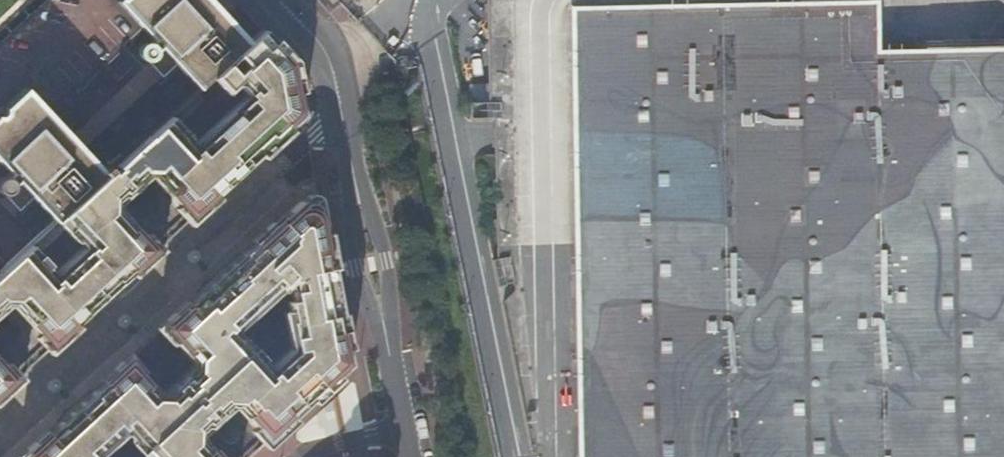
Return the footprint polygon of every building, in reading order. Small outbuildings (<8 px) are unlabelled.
[(200,90),(249,45),(208,0),(121,0),(120,3),(123,7),(153,41),(149,45),(142,45),(138,49),(137,54),(139,57),(142,60),(144,61),(147,61),(162,79),(177,66),(200,90)] [(570,6),(578,456),(1003,456),(1003,0),(570,0),(570,6)] [(0,275),(0,308),(7,303),(15,303),(22,311),(20,316),(51,350),(104,301),(157,251),(127,217),(122,217),(114,209),(115,201),(121,197),(127,197),(139,186),(139,180),(145,173),(154,174),(160,182),(159,187),(190,221),(256,160),(303,116),(297,81),(294,64),(283,53),(264,32),(249,45),(200,90),(111,172),(56,223),(0,275)] [(56,223),(111,172),(106,167),(100,171),(30,95),(28,93),(26,92),(24,92),(21,93),(0,112),(0,163),(10,174),(7,178),(5,178),(4,178),(3,177),(1,178),(0,178),(0,194),(1,195),(2,195),(5,195),(20,212),(34,199),(56,223)] [(211,449),(208,452),(197,440),(197,434),(205,427),(211,429),(224,416),(223,410),(229,404),(237,404),(247,416),(244,419),(266,443),(315,399),(351,367),(336,287),(319,201),(305,196),(234,262),(161,329),(184,354),(187,351),(198,363),(198,369),(191,376),(186,375),(174,386),(174,392),(166,398),(159,397),(149,386),(151,384),(129,359),(77,407),(23,456),(97,456),(128,429),(137,439),(131,444),(143,456),(218,456),(211,449)] [(258,339),(258,346),(264,351),(275,341),(267,331),(258,339)] [(18,380),(0,360),(0,397),(18,380)] [(229,423),(216,434),(227,446),(233,446),(239,440),(238,433),(229,423)]
